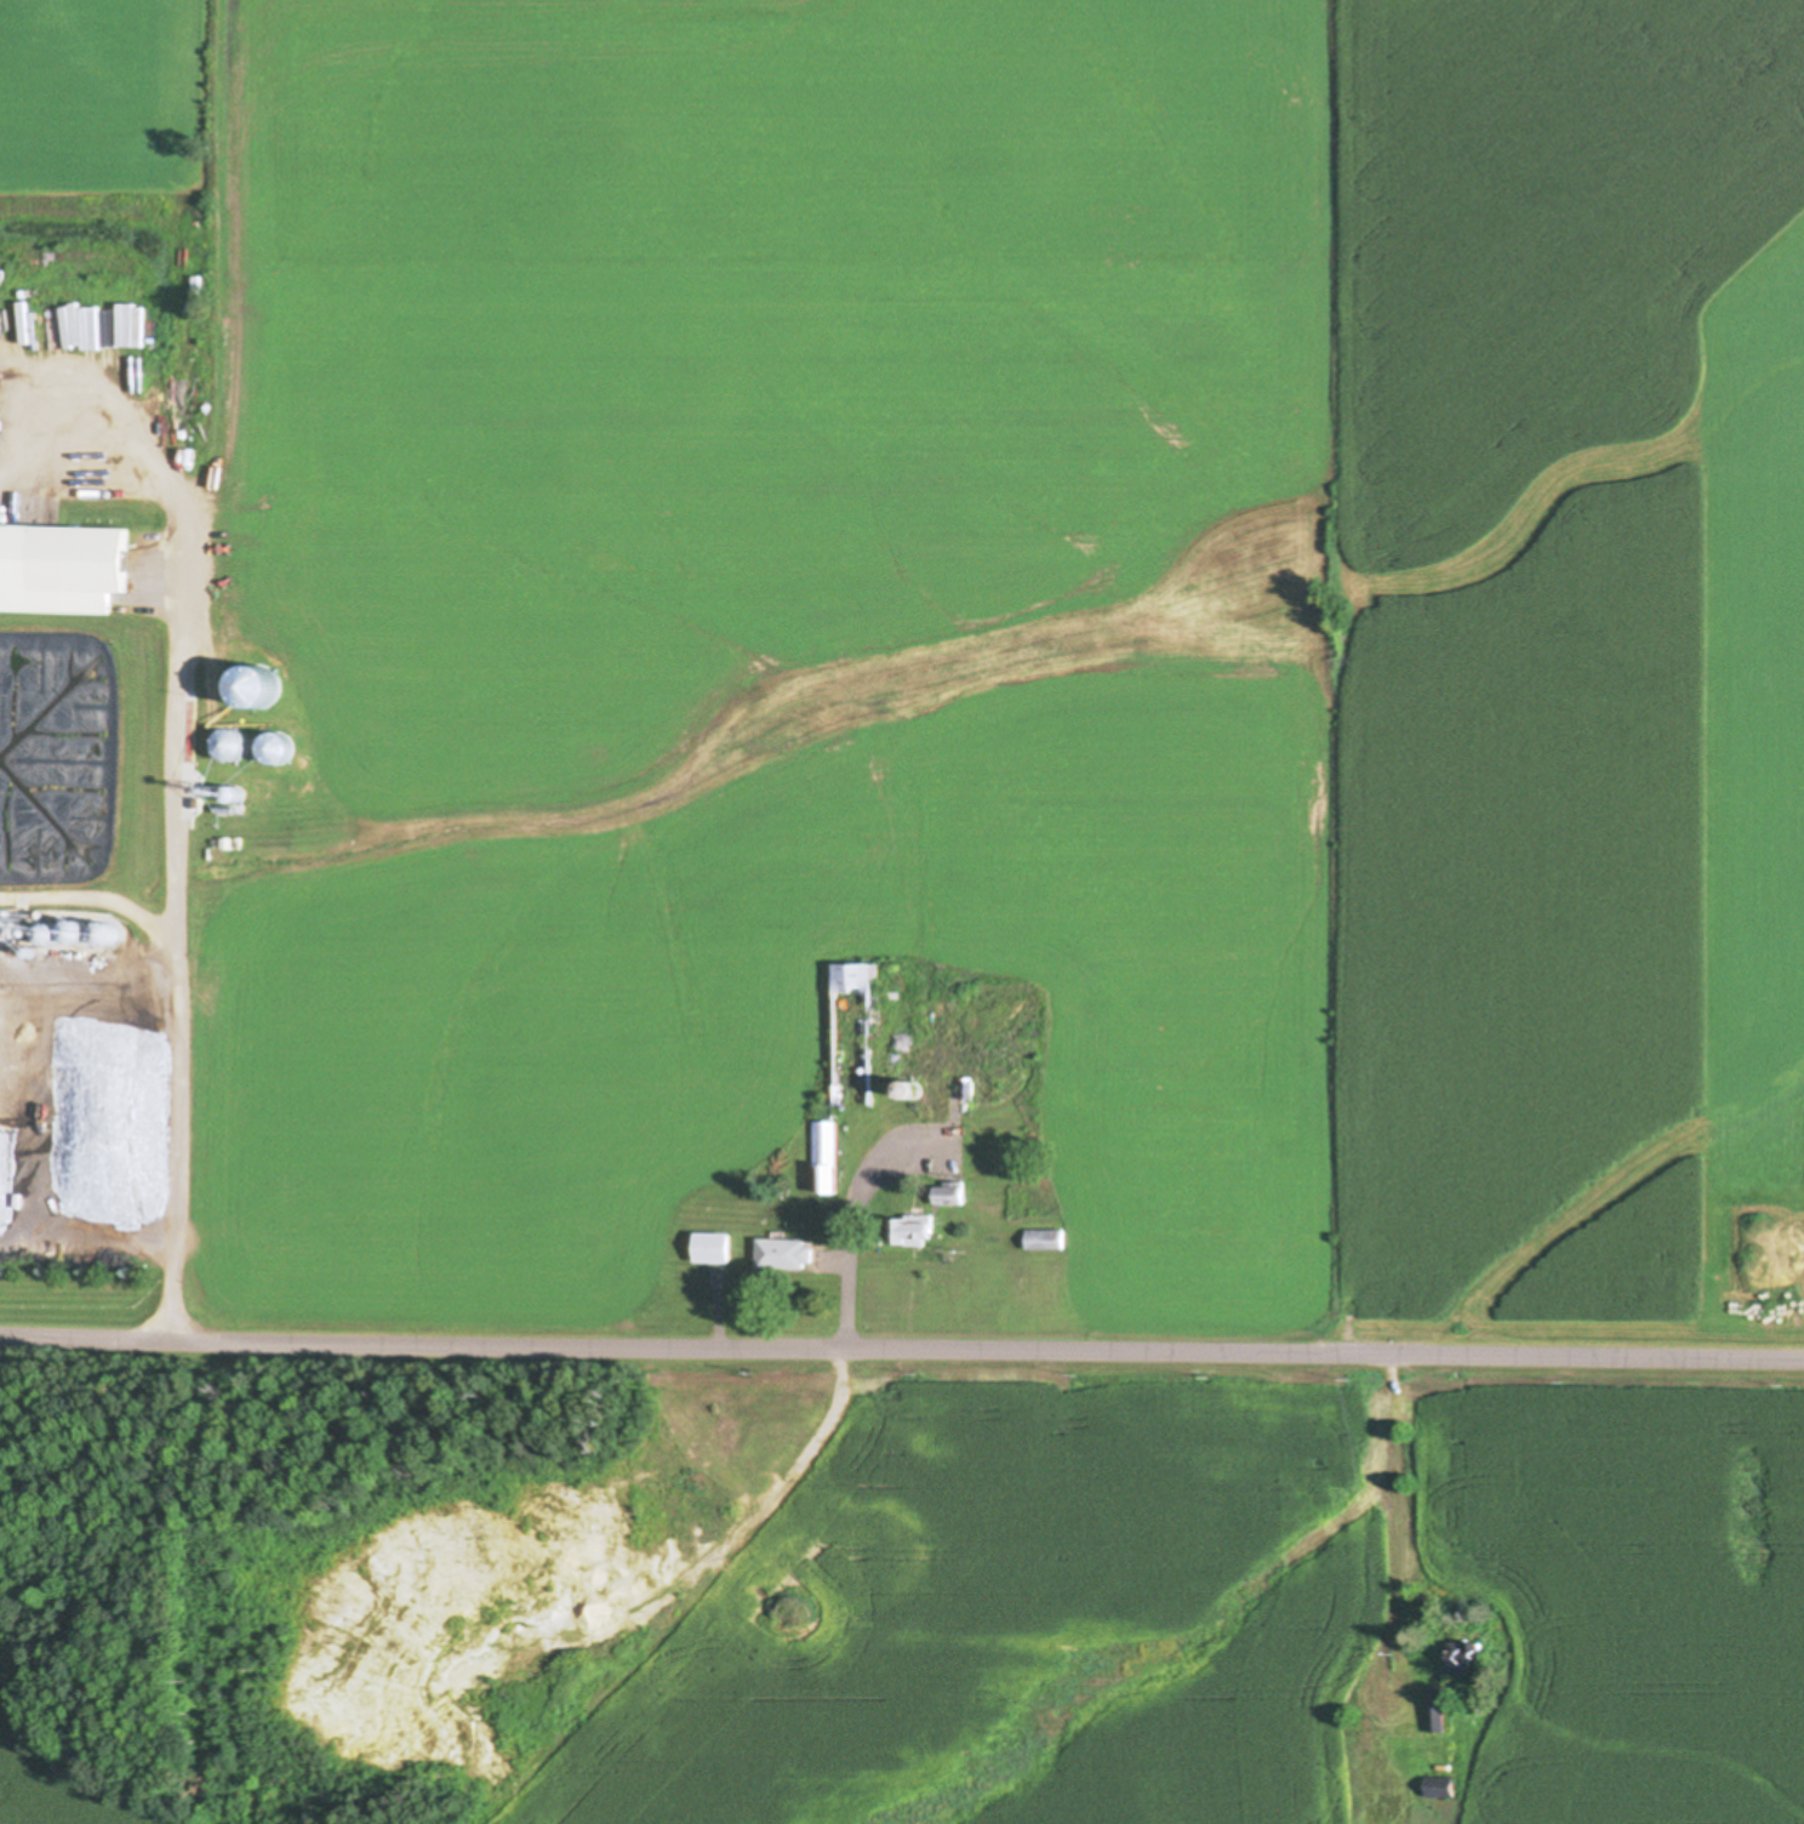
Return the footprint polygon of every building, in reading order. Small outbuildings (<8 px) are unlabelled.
[(33,586),(128,587),(128,528),(33,528),(33,586)] [(86,942),(85,923),(68,924),(68,943),(86,942)] [(116,945),(117,926),(97,924),(95,943),(116,945)] [(876,1107),(876,965),(836,965),(836,1107),(876,1107)] [(839,1122),(813,1122),(813,1168),(821,1168),(821,1196),(839,1196),(839,1122)] [(966,1206),(966,1184),(941,1184),(941,1206),(966,1206)] [(895,1220),(896,1247),(939,1245),(938,1218),(895,1220)] [(732,1234),(696,1234),(696,1264),(732,1264),(732,1234)] [(813,1240),(759,1240),(759,1270),(813,1270),(813,1240)] [(1471,1645),(1453,1648),(1456,1668),(1475,1665),(1471,1645)] [(1430,1733),(1446,1733),(1446,1687),(1430,1687),(1430,1733)] [(1455,1798),(1455,1787),(1428,1787),(1428,1798),(1455,1798)]
